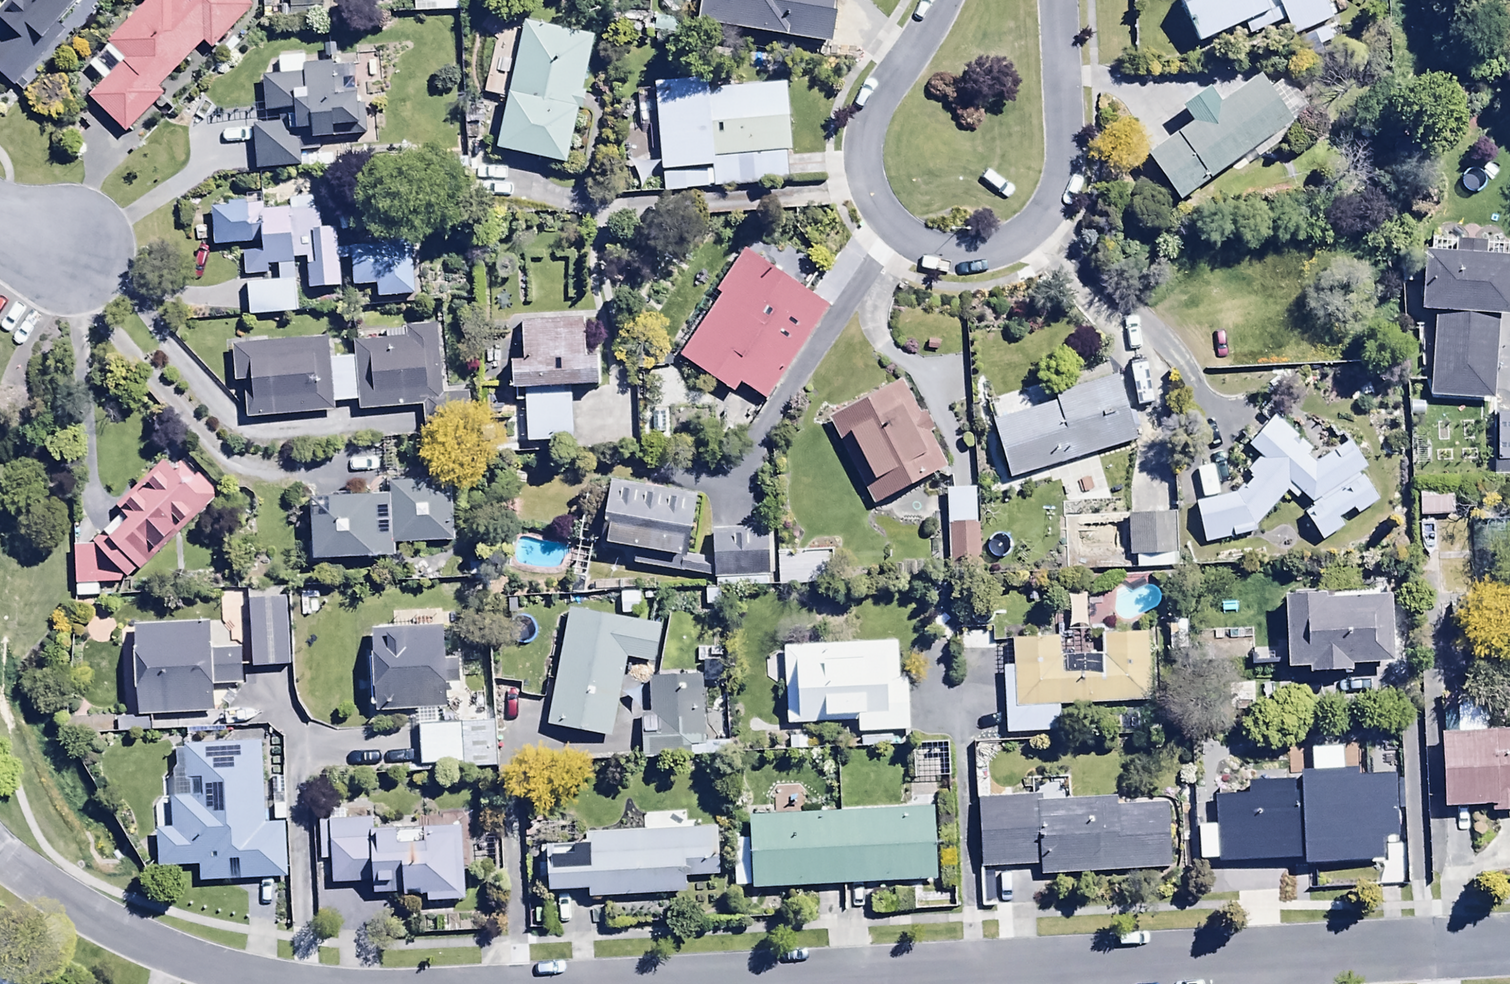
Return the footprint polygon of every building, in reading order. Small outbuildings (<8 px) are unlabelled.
[(62,30),(90,0),(11,0),(15,4),(0,19),(0,23),(10,32),(0,43),(0,76),(15,89),(67,34),(62,30)] [(93,69),(108,85),(91,102),(126,137),(166,98),(161,93),(208,47),(217,56),(259,16),(243,0),(174,0),(174,1),(173,0),(158,0),(93,69)] [(293,22),(320,21),(320,0),(292,0),(293,22)] [(416,19),(461,19),(461,2),(438,3),(438,0),(415,0),(416,19)] [(700,30),(830,52),(839,0),(705,0),(700,30)] [(1180,5),(1202,55),(1250,34),(1253,42),(1286,28),(1293,43),(1337,23),(1327,0),(1192,0),(1180,5)] [(527,28),(499,157),(569,171),(596,43),(527,28)] [(309,62),(283,63),(283,83),(267,84),(268,118),(303,118),(303,141),(318,141),(318,146),(360,146),(360,137),(367,137),(367,103),(341,104),(341,71),(309,71),(309,62)] [(786,83),(658,90),(664,197),(791,190),(786,83)] [(1186,118),(1197,133),(1151,166),(1182,209),(1293,130),(1262,86),(1222,114),(1211,100),(1186,118)] [(297,129),(257,130),(258,175),(299,173),(297,129)] [(216,215),(217,251),(268,249),(268,257),(245,257),(246,279),(271,279),(271,270),(282,270),(282,286),(251,287),(251,321),(300,321),(300,264),(309,264),(310,293),(343,293),(343,264),(350,264),(350,253),(340,253),(340,231),(324,232),(324,214),(316,214),(316,196),(292,197),(293,217),(266,217),(266,209),(255,209),(255,207),(231,207),(231,214),(216,215)] [(1490,265),(1491,248),(1454,247),(1454,263),(1427,262),(1424,318),(1435,318),(1431,403),(1492,406),(1496,322),(1509,323),(1509,266),(1490,265)] [(417,250),(355,252),(357,292),(381,291),(382,303),(420,302),(417,250)] [(829,313),(746,258),(718,298),(724,301),(682,364),(733,398),(739,389),(766,407),(829,313)] [(584,326),(524,328),(526,368),(514,368),(515,400),(526,400),(528,447),(573,445),(571,398),(603,397),(602,369),(586,370),(584,326)] [(358,346),(359,362),(332,364),(331,345),(234,352),(237,387),(246,386),(249,425),(335,418),(334,408),(362,406),(363,417),(426,412),(428,442),(471,439),(467,388),(445,389),(440,330),(389,334),(390,343),(358,346)] [(995,427),(1011,484),(1135,448),(1117,383),(1057,400),(1060,409),(995,427)] [(902,388),(831,427),(878,513),(949,475),(902,388)] [(1257,530),(1293,490),(1315,513),(1305,520),(1325,547),(1346,532),(1340,524),(1354,514),(1360,521),(1379,508),(1359,480),(1368,474),(1350,448),(1323,467),(1276,421),(1248,450),(1261,463),(1247,477),(1256,486),(1247,495),(1244,492),(1236,499),(1197,508),(1206,549),(1258,537),(1257,530)] [(103,596),(104,560),(134,587),(217,508),(216,495),(202,480),(197,484),(184,470),(175,478),(164,467),(117,512),(125,519),(96,547),(77,551),(78,596),(103,596)] [(396,502),(316,505),(318,567),(398,565),(397,551),(459,549),(457,488),(395,488),(396,502)] [(616,489),(610,528),(615,529),(611,557),(636,560),(635,570),(715,582),(771,581),(770,533),(714,534),(714,564),(691,561),(699,500),(616,489)] [(979,494),(948,494),(948,576),(980,576),(979,494)] [(1175,521),(1129,522),(1130,562),(1137,562),(1137,575),(1163,575),(1176,561),(1175,521)] [(288,602),(254,604),(258,674),(293,672),(288,602)] [(1395,603),(1290,606),(1292,678),(1312,677),(1312,683),(1354,682),(1354,674),(1398,672),(1395,603)] [(663,634),(575,616),(551,732),(610,744),(627,659),(656,665),(663,634)] [(1189,628),(1170,628),(1170,656),(1189,656),(1189,628)] [(139,635),(143,722),(220,718),(219,691),(247,690),(245,655),(217,657),(216,630),(139,635)] [(373,637),(380,717),(451,711),(449,686),(462,685),(460,656),(451,657),(449,630),(373,637)] [(1008,741),(1058,740),(1058,713),(1153,710),(1154,706),(1152,638),(1102,639),(1103,662),(1062,663),(1061,643),(1014,644),(1016,674),(1006,675),(1008,741)] [(898,649),(787,654),(789,731),(861,727),(862,740),(909,738),(907,688),(900,689),(898,649)] [(644,718),(647,766),(709,762),(704,681),(652,685),(654,718),(644,718)] [(1443,700),(1448,815),(1494,813),(1494,820),(1509,819),(1509,737),(1486,738),(1485,697),(1443,700)] [(498,726),(424,730),(425,770),(463,768),(463,773),(500,772),(498,726)] [(267,829),(266,747),(177,747),(177,836),(161,836),(162,873),(204,872),(204,888),(286,885),(285,829),(267,829)] [(914,749),(915,785),(953,784),(951,748),(914,749)] [(986,878),(1167,870),(1164,803),(1039,809),(1038,803),(981,806),(986,878)] [(937,814),(756,821),(758,893),(940,886),(937,814)] [(466,906),(464,833),(376,834),(375,824),(320,826),(321,864),(334,863),(335,890),(377,889),(378,898),(424,897),(424,901),(431,901),(431,907),(466,906)] [(721,835),(590,840),(591,849),(552,850),(554,896),(594,895),(594,906),(691,902),(690,881),(722,879),(721,835)] [(0,971),(0,983),(36,983),(0,971)]
